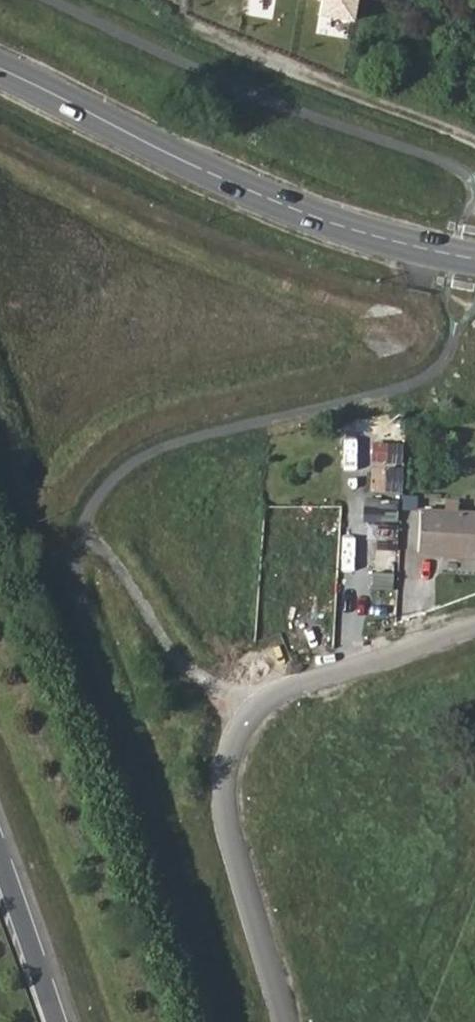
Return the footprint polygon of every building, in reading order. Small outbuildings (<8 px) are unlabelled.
[(322,13),(354,18),(357,0),(324,0),(322,13)] [(363,490),(401,493),(403,467),(365,464),(363,490)] [(378,499),(377,519),(398,520),(399,500),(378,499)] [(421,550),(474,553),(474,510),(421,508),(421,550)]
